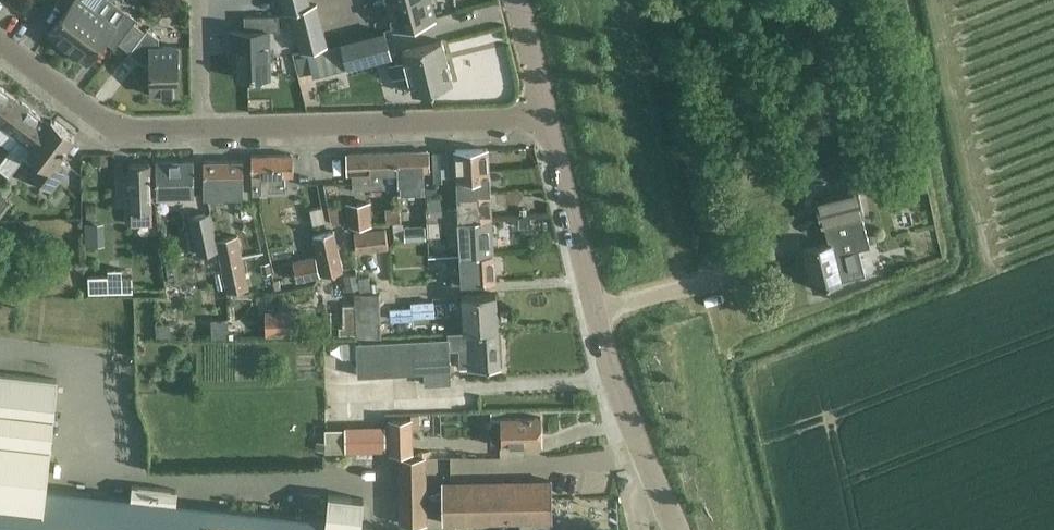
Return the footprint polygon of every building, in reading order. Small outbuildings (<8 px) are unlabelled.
[(96,9),(102,0),(62,0),(68,5),(48,32),(67,47),(96,9)] [(133,22),(136,18),(113,0),(102,0),(96,9),(67,47),(86,61),(107,34),(118,42),(133,22)] [(309,0),(281,0),(284,12),(290,10),(310,5),(309,0)] [(431,0),(392,0),(387,1),(393,27),(435,16),(431,0)] [(33,3),(25,13),(33,18),(40,9),(33,3)] [(316,3),(310,5),(290,10),(294,23),(320,17),(316,3)] [(230,45),(234,45),(235,76),(269,75),(268,29),(279,29),(278,13),(243,14),(244,29),(229,30),(230,45)] [(323,30),(320,17),(294,23),(297,37),(323,30)] [(177,44),(159,45),(159,37),(147,28),(145,30),(133,22),(118,42),(129,51),(128,52),(139,60),(141,59),(150,58),(151,93),(178,92),(177,44)] [(327,44),(323,30),(297,37),(301,50),(327,44)] [(340,45),(308,53),(313,74),(323,71),(389,55),(383,31),(377,32),(341,42),(340,42),(340,45)] [(404,60),(388,64),(392,77),(407,73),(412,91),(452,81),(441,39),(401,49),(404,60)] [(261,78),(251,78),(251,86),(261,86),(261,78)] [(19,100),(0,85),(0,122),(1,123),(19,100)] [(890,90),(873,93),(875,104),(892,101),(890,90)] [(48,122),(19,100),(1,123),(21,138),(17,144),(14,142),(0,160),(0,168),(9,174),(27,150),(31,145),(49,122),(48,122)] [(51,118),(48,122),(49,122),(31,145),(27,150),(41,160),(31,173),(51,189),(70,165),(59,156),(74,136),(51,118)] [(916,143),(905,145),(908,158),(919,155),(916,143)] [(488,168),(487,148),(454,150),(456,179),(477,178),(477,169),(488,168)] [(428,150),(397,151),(398,186),(398,193),(418,192),(417,170),(424,170),(429,169),(428,150)] [(436,180),(448,180),(445,150),(434,151),(436,180)] [(398,186),(397,151),(347,152),(348,173),(352,173),(352,189),(386,187),(387,188),(395,188),(397,186),(398,186)] [(108,153),(92,153),(92,164),(108,164),(108,153)] [(292,153),(251,154),(252,175),(252,193),(268,193),(268,189),(285,189),(285,174),(292,174),(292,153)] [(242,159),(202,160),(203,194),(242,193),(242,159)] [(157,194),(193,193),(192,160),(156,161),(157,194)] [(131,223),(152,223),(151,207),(150,162),(129,162),(130,207),(131,223)] [(490,193),(488,168),(477,169),(477,178),(456,179),(457,194),(490,193)] [(922,168),(911,170),(914,185),(925,183),(922,168)] [(858,276),(852,251),(871,247),(863,216),(865,215),(859,190),(817,200),(823,225),(825,225),(829,242),(805,247),(814,286),(858,276)] [(491,218),(490,193),(457,194),(457,208),(426,210),(427,221),(440,221),(491,218)] [(443,197),(427,197),(427,208),(443,208),(443,197)] [(370,202),(346,203),(351,225),(371,224),(370,202)] [(341,203),(328,203),(332,220),(337,223),(345,221),(341,203)] [(322,204),(310,207),(314,223),(325,220),(322,204)] [(217,249),(209,211),(189,215),(198,254),(217,249)] [(530,216),(519,217),(520,226),(531,226),(530,216)] [(493,253),(491,218),(458,220),(460,255),(493,253)] [(427,235),(440,235),(440,221),(427,222),(427,235)] [(101,223),(86,223),(87,244),(101,244),(101,223)] [(404,238),(426,238),(426,224),(403,225),(404,238)] [(357,251),(388,247),(385,227),(354,231),(357,251)] [(333,230),(314,234),(323,273),(342,269),(333,230)] [(216,238),(220,259),(241,255),(236,234),(216,238)] [(495,280),(493,253),(460,255),(461,270),(451,270),(452,282),(495,280)] [(247,284),(241,255),(220,259),(226,288),(247,284)] [(294,261),(298,279),(320,274),(316,256),(294,261)] [(175,261),(166,262),(168,281),(177,280),(175,261)] [(269,261),(261,263),(264,273),(271,272),(269,261)] [(122,276),(121,268),(106,268),(107,275),(88,275),(88,292),(133,291),(132,276),(122,276)] [(357,273),(345,274),(347,289),(359,287),(357,273)] [(369,273),(358,274),(361,290),(371,290),(369,273)] [(380,292),(355,293),(355,336),(381,336),(380,292)] [(460,295),(462,331),(497,330),(495,293),(460,295)] [(442,296),(431,295),(429,320),(440,321),(442,296)] [(402,303),(402,315),(418,315),(418,303),(402,303)] [(291,310),(265,310),(265,332),(291,332),(291,310)] [(169,322),(155,322),(156,336),(170,335),(169,322)] [(499,366),(497,330),(462,331),(446,332),(446,337),(356,342),(358,374),(451,369),(449,347),(460,347),(461,358),(461,368),(467,368),(499,366)] [(340,357),(341,338),(330,338),(330,357),(340,357)] [(370,522),(368,522),(361,521),(363,498),(328,494),(326,517),(176,501),(177,490),(132,484),(131,496),(46,487),(58,379),(0,372),(0,529),(369,529),(370,522)] [(491,445),(500,444),(500,445),(540,444),(540,416),(500,417),(495,417),(490,418),(491,445)] [(412,419),(389,419),(390,453),(412,452),(412,419)] [(386,449),(385,425),(345,427),(346,450),(386,449)] [(345,427),(325,427),(325,451),(346,450),(345,427)] [(424,522),(423,456),(397,457),(397,522),(424,522)] [(442,482),(442,522),(519,521),(521,529),(551,529),(548,520),(550,520),(549,481),(495,481),(442,482)]
